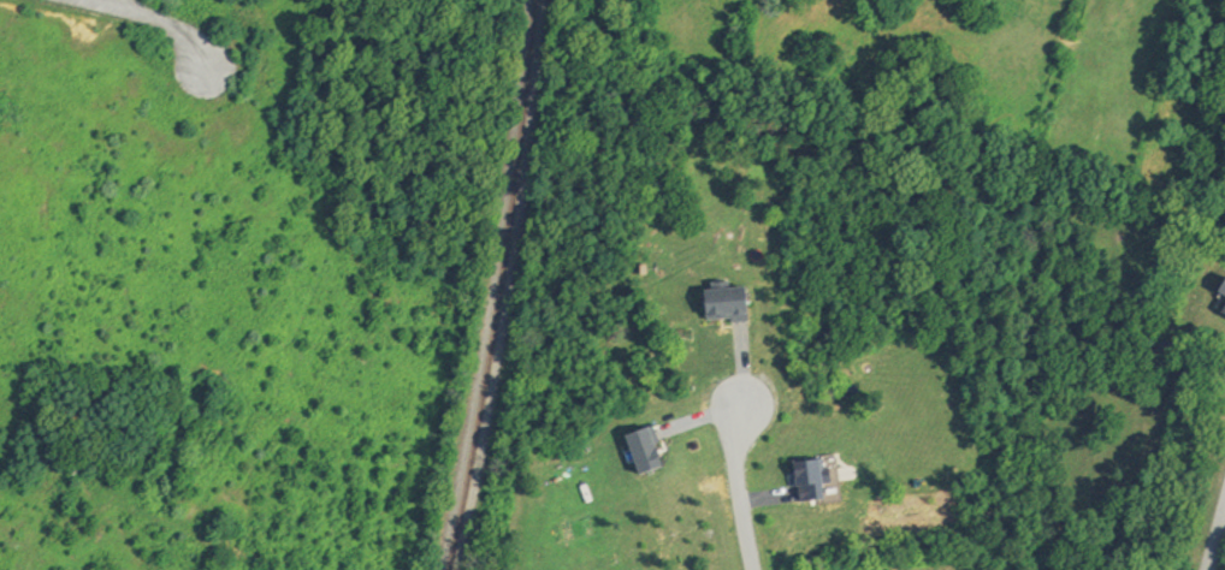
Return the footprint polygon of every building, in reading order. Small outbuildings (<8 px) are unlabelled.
[(758,321),(758,289),(710,289),(710,321),(758,321)]
